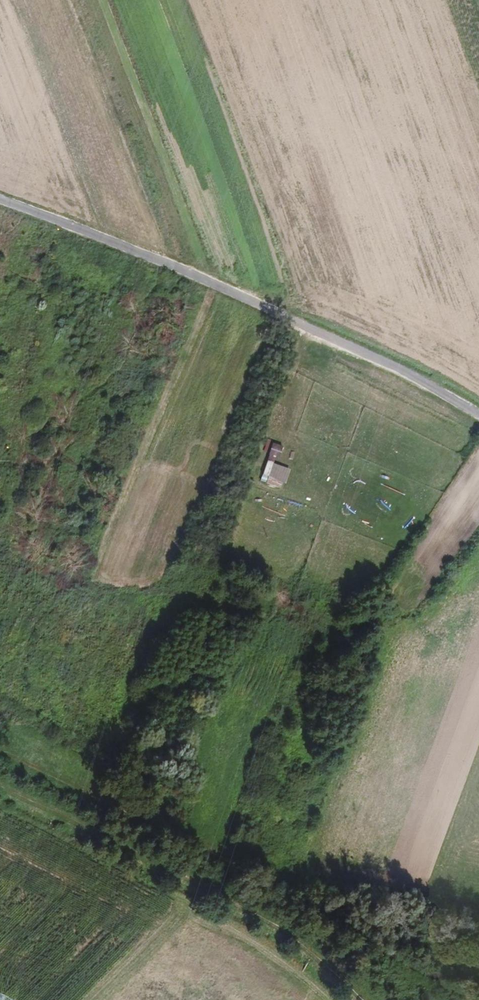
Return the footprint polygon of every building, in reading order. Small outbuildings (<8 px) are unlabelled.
[(273,441),(268,458),(279,461),(284,444),(273,441)] [(261,480),(283,488),(290,468),(268,460),(261,480)]
